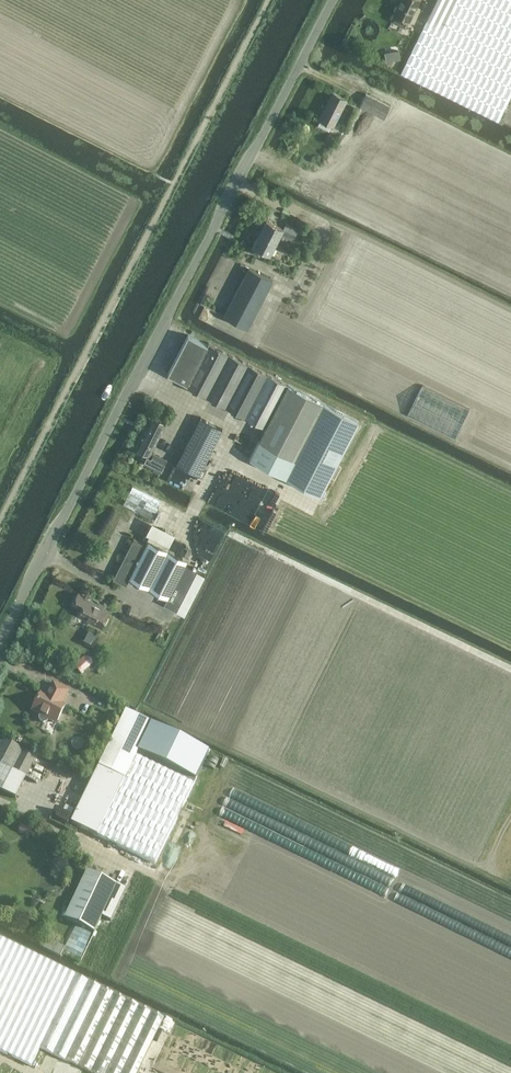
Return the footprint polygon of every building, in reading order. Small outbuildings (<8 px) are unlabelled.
[(408,21),(419,0),(400,0),(393,14),(394,14),(391,20),(405,27),(408,21)] [(498,121),(510,95),(510,0),(436,0),(400,73),(498,121)] [(399,47),(384,52),(387,61),(402,56),(399,47)] [(334,93),(326,108),(325,107),(319,118),(333,126),(347,99),(334,93)] [(383,118),(389,106),(365,93),(359,105),(383,118)] [(259,232),(277,240),(280,233),(293,240),(298,229),(286,222),(283,228),(266,219),(259,232)] [(277,240),(259,232),(253,244),(250,250),(259,255),(262,249),(270,253),(274,246),(286,252),(289,247),(276,241),(277,240)] [(247,328),(272,280),(249,267),(223,316),(247,328)] [(188,334),(167,373),(187,384),(185,385),(245,416),(264,426),(265,426),(249,457),(285,476),(320,495),(359,421),(324,403),(287,384),(287,385),(286,384),(287,383),(267,373),(208,342),(207,344),(188,334)] [(423,386),(418,398),(426,400),(428,394),(442,399),(444,393),(423,386)] [(135,447),(149,454),(145,464),(160,472),(166,460),(150,452),(166,422),(152,414),(135,447)] [(198,474),(222,428),(201,417),(177,463),(198,474)] [(229,500),(226,508),(251,518),(263,489),(254,486),(256,482),(229,472),(230,469),(225,467),(214,494),(229,500)] [(161,500),(132,486),(123,504),(152,519),(161,500)] [(133,538),(113,578),(125,585),(129,578),(167,598),(163,604),(176,611),(197,571),(185,565),(189,558),(148,538),(145,544),(133,538)] [(87,597),(78,592),(72,605),(80,609),(77,614),(101,626),(109,609),(87,598),(87,597)] [(82,642),(92,645),(97,631),(88,627),(82,642)] [(84,671),(93,663),(87,656),(85,659),(83,657),(81,659),(82,661),(75,667),(84,677),(87,674),(84,671)] [(41,722),(43,722),(46,722),(47,720),(48,718),(56,722),(64,707),(60,705),(67,692),(53,685),(46,698),(41,695),(33,710),(40,714),(39,716),(39,718),(39,720),(41,722)] [(209,753),(125,712),(71,823),(154,864),(209,753)] [(22,751),(22,750),(2,740),(0,743),(0,790),(1,791),(12,770),(26,777),(36,757),(22,751)] [(33,827),(22,822),(18,831),(29,836),(33,827)] [(64,918),(94,933),(116,885),(86,871),(64,918)] [(61,954),(65,944),(48,937),(44,947),(61,954)] [(39,1048),(92,1072),(137,1072),(164,1017),(75,975),(0,938),(0,1051),(30,1066),(39,1048)] [(154,1068),(165,1072),(223,1072),(234,1049),(174,1023),(154,1068)]
